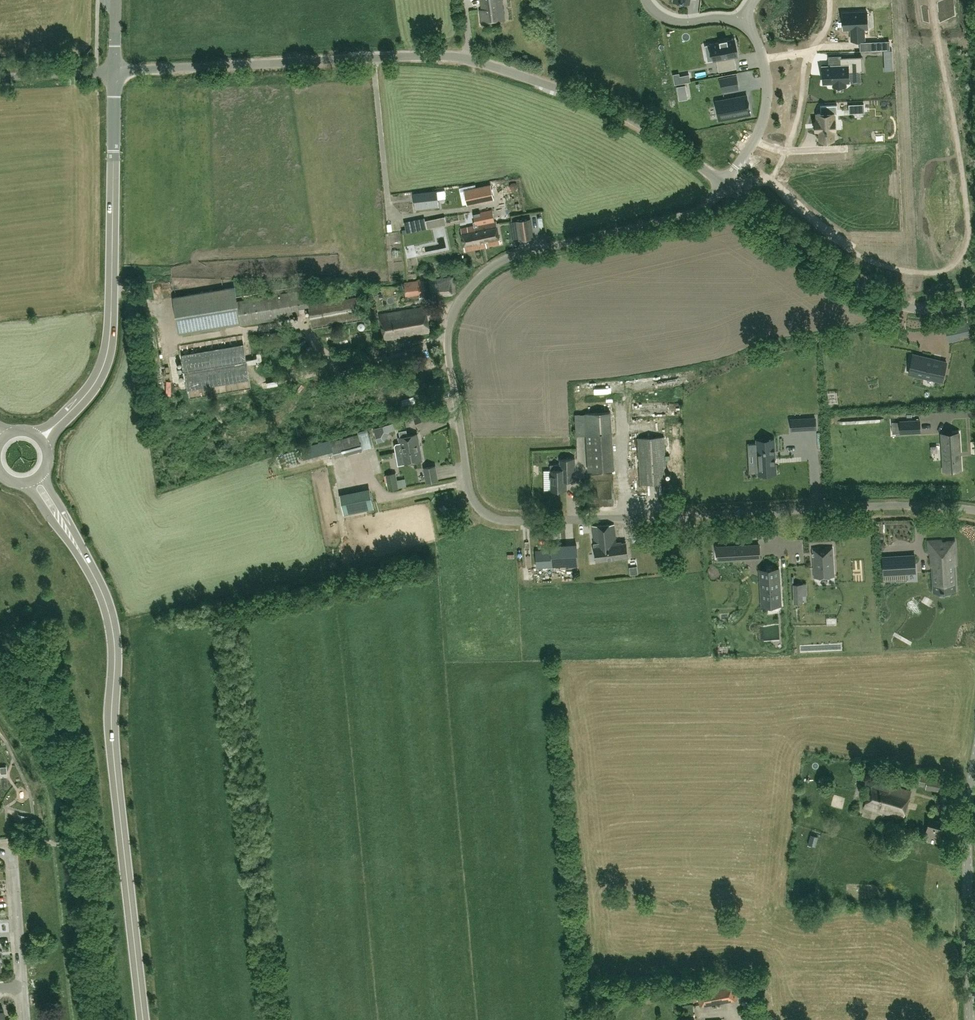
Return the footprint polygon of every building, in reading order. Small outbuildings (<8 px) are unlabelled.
[(483,9),(481,9),(482,23),(504,20),(502,0),(481,0),(483,9)] [(69,11),(69,21),(79,20),(79,10),(69,11)] [(867,11),(843,12),(844,29),(852,28),(852,32),(851,32),(851,40),(865,39),(864,28),(868,28),(867,11)] [(720,42),(711,44),(714,59),(716,59),(719,71),(732,68),(731,61),(730,61),(729,57),(737,55),(735,39),(728,41),(727,39),(720,40),(720,42)] [(106,49),(100,51),(102,57),(108,55),(106,49)] [(841,65),(822,66),(823,82),(833,82),(833,86),(846,85),(846,81),(849,81),(849,71),(863,70),(862,56),(841,57),(841,65)] [(726,77),(720,78),(723,91),(723,92),(723,91),(728,91),(729,91),(729,90),(726,77)] [(719,119),(750,113),(749,105),(750,105),(749,103),(748,103),(747,95),(716,101),(719,119)] [(817,121),(815,121),(815,129),(820,129),(820,139),(833,139),(833,128),(835,128),(835,120),(834,113),(838,113),(837,104),(820,105),(821,113),(817,113),(817,121)] [(491,185),(464,190),(467,203),(494,198),(491,185)] [(439,206),(437,189),(414,192),(416,209),(439,206)] [(474,222),(474,225),(461,228),(465,250),(501,243),(496,221),(495,221),(492,209),(473,213),(475,222),(474,222)] [(517,220),(520,239),(533,237),(530,218),(517,220)] [(406,295),(421,294),(426,293),(424,278),(405,280),(406,295)] [(430,296),(456,294),(454,279),(429,281),(430,296)] [(166,286),(157,286),(158,301),(167,301),(166,286)] [(358,296),(339,299),(337,287),(297,294),(296,290),(237,301),(235,288),(174,298),(180,333),(240,323),(240,325),(301,315),(299,308),(309,306),(312,326),(340,321),(362,318),(361,311),(358,296)] [(430,331),(425,306),(380,315),(384,340),(430,331)] [(376,317),(376,308),(366,309),(366,318),(376,317)] [(967,321),(956,323),(958,335),(959,335),(970,333),(967,321)] [(244,344),(183,355),(189,390),(250,380),(244,344)] [(918,355),(914,374),(925,377),(925,375),(935,378),(935,379),(942,381),(947,362),(918,355)] [(660,377),(660,390),(668,390),(668,377),(660,377)] [(576,435),(587,435),(589,471),(614,469),(610,411),(585,413),(575,413),(576,435)] [(806,417),(791,418),(792,430),(806,429),(806,417)] [(920,420),(900,421),(901,433),(920,432),(920,420)] [(397,443),(395,446),(398,464),(423,460),(418,433),(407,435),(406,429),(399,430),(400,437),(398,437),(399,443),(397,443)] [(942,433),(944,470),(960,469),(958,432),(942,433)] [(358,434),(340,439),(344,454),(362,449),(358,434)] [(667,482),(666,459),(670,459),(670,454),(665,454),(664,436),(638,438),(641,484),(667,482)] [(758,450),(754,451),(755,472),(759,472),(759,473),(775,472),(774,439),(758,440),(758,443),(758,450)] [(324,446),(310,448),(311,456),(325,454),(324,446)] [(560,458),(561,464),(550,464),(551,469),(551,490),(566,490),(566,480),(575,480),(575,458),(560,458)] [(424,467),(427,481),(438,479),(435,465),(424,467)] [(399,488),(396,472),(385,474),(388,490),(399,488)] [(614,504),(613,487),(588,488),(589,505),(614,504)] [(371,492),(357,495),(360,511),(374,508),(371,492)] [(614,524),(592,525),(595,545),(594,545),(597,561),(610,559),(628,557),(626,542),(617,543),(616,539),(614,524)] [(642,532),(643,542),(656,540),(655,531),(642,532)] [(955,565),(954,541),(942,541),(942,540),(929,541),(929,552),(935,552),(936,571),(933,571),(934,591),(955,589),(954,565),(955,565)] [(552,549),(536,550),(537,567),(553,566),(578,564),(577,547),(577,544),(552,546),(552,549)] [(759,544),(718,546),(718,547),(720,547),(721,559),(749,558),(760,557),(759,545),(759,544)] [(833,547),(812,548),(814,568),(814,577),(820,577),(834,576),(833,547)] [(891,556),(883,557),(884,574),(916,572),(915,555),(906,555),(906,567),(892,568),(891,556)] [(779,568),(760,569),(762,599),(771,598),(771,605),(781,604),(779,568)] [(802,583),(794,583),(794,603),(802,603),(802,583)] [(919,784),(926,785),(925,789),(938,791),(938,789),(940,778),(921,775),(919,784)] [(873,781),(864,806),(903,817),(911,791),(873,781)] [(946,822),(930,818),(925,834),(941,838),(946,822)] [(737,998),(734,981),(697,987),(699,1005),(737,998)]
